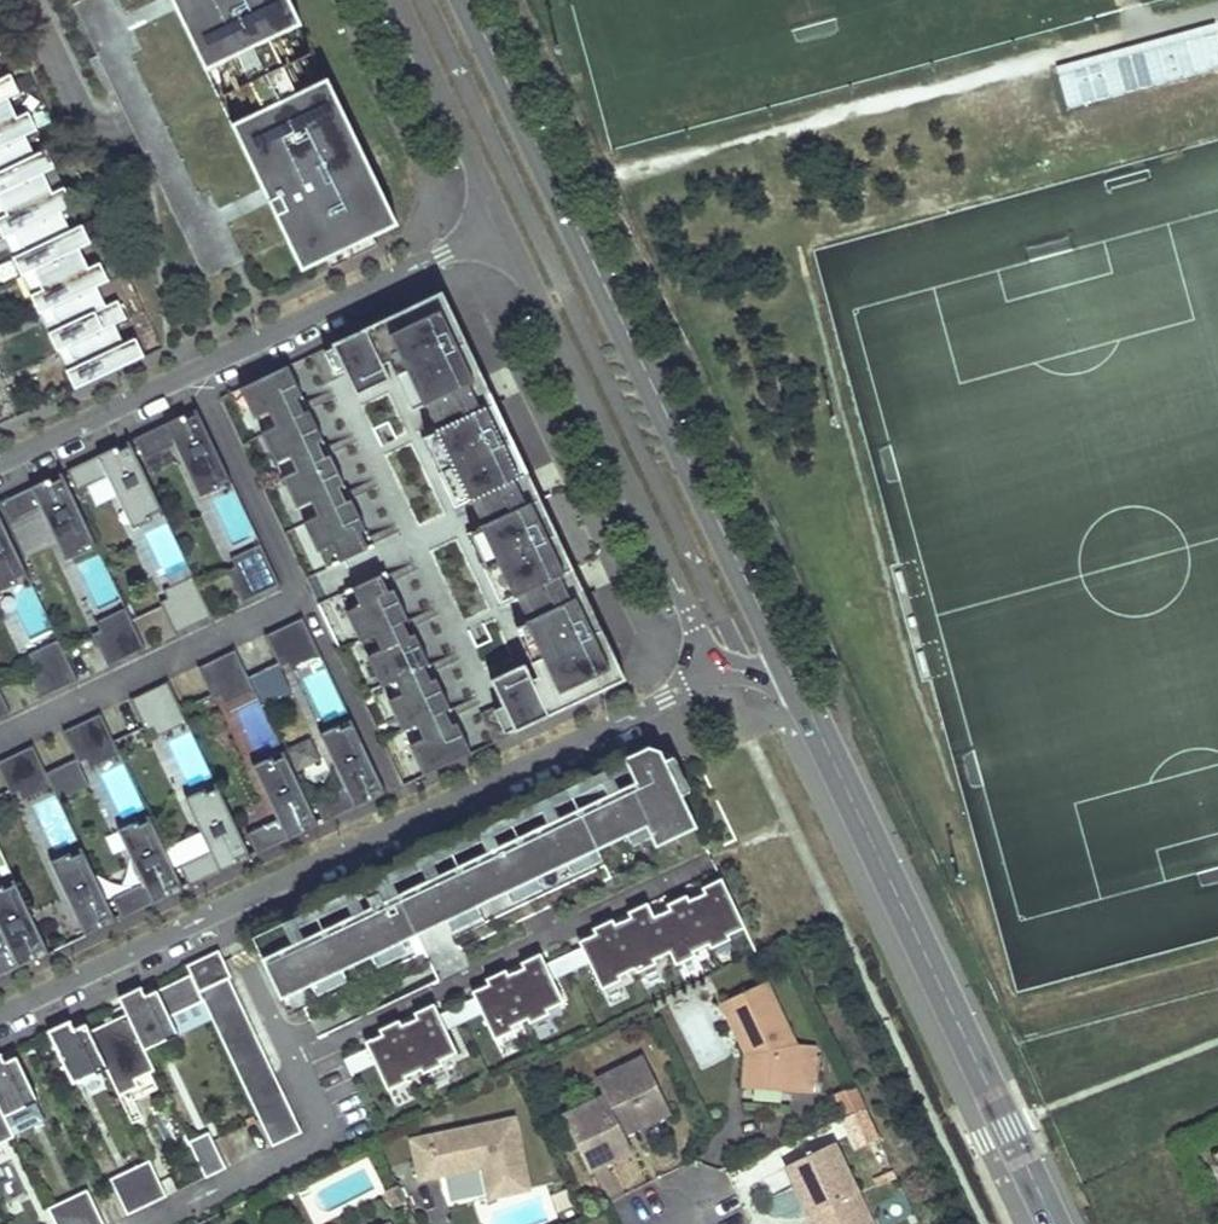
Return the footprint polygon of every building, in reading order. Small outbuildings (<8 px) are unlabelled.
[(288,0),(173,0),(179,13),(121,41),(95,53),(129,123),(151,169),(205,280),(238,264),(288,240),(303,270),(326,259),(331,269),(377,246),(373,237),(396,226),(318,64),(288,0)] [(1217,69),(1217,30),(1056,68),(1065,105),(1217,69)] [(11,75),(0,81),(0,102),(8,98),(20,93),(11,75)] [(29,113),(17,118),(8,98),(0,102),(0,148),(26,136),(38,131),(29,113)] [(47,150),(36,155),(26,136),(0,148),(0,195),(44,174),(56,168),(47,150)] [(65,188),(54,193),(44,174),(0,195),(0,198),(8,215),(0,219),(0,228),(5,238),(17,233),(62,211),(74,206),(65,188)] [(35,270),(80,249),(92,243),(83,225),(72,231),(62,211),(17,233),(26,252),(14,258),(23,276),(35,270)] [(17,233),(5,238),(7,243),(14,258),(26,252),(17,233)] [(110,281),(102,262),(90,268),(80,249),(35,270),(44,290),(32,295),(41,314),(53,308),(99,286),(110,281)] [(35,270),(23,276),(25,281),(32,295),(44,290),(35,270)] [(116,324),(128,318),(119,300),(108,305),(99,286),(53,308),(62,327),(50,333),(59,351),(71,346),(116,324)] [(479,398),(431,298),(333,345),(344,368),(357,396),(390,380),(373,346),(392,337),(408,371),(425,406),(433,402),(445,428),(423,438),(456,508),(479,498),(491,523),(469,534),(502,603),(525,593),(537,618),(529,622),(545,657),(562,691),(543,700),(527,666),(494,682),(507,708),(518,732),(616,685),(567,583),(523,491),(479,398)] [(53,308),(41,314),(44,319),(50,333),(62,327),(53,308)] [(78,389),(147,356),(138,337),(126,343),(116,324),(71,346),(80,365),(68,370),(78,389)] [(408,371),(392,337),(373,346),(390,380),(408,371)] [(344,368),(333,345),(324,349),(313,355),(324,378),(335,373),(344,368)] [(71,346),(59,351),(62,356),(68,370),(80,365),(71,346)] [(375,546),(288,366),(248,385),(335,566),(345,560),(375,546)] [(0,376),(0,420),(17,412),(3,383),(0,376)] [(335,566),(248,385),(240,389),(326,570),(335,566)] [(185,414),(134,439),(144,460),(175,446),(191,480),(197,477),(203,489),(206,488),(209,494),(220,489),(217,483),(228,478),(198,414),(192,417),(187,419),(185,414)] [(117,447),(67,470),(77,492),(107,477),(123,511),(129,509),(135,521),(139,520),(142,526),(152,521),(150,515),(161,509),(131,446),(125,449),(120,451),(117,447)] [(197,477),(191,480),(200,499),(209,494),(206,488),(203,489),(197,477)] [(0,502),(0,504),(9,524),(40,509),(56,543),(62,541),(68,554),(71,552),(74,558),(85,553),(82,547),(94,541),(64,478),(57,481),(52,483),(50,479),(0,502)] [(235,493),(214,503),(235,546),(256,536),(235,493)] [(129,509),(123,511),(132,530),(142,526),(139,520),(135,521),(129,509)] [(0,585),(4,584),(7,590),(17,585),(15,579),(26,574),(0,518),(0,584),(0,585)] [(168,525),(147,534),(164,572),(185,563),(168,525)] [(62,541),(56,543),(65,562),(74,558),(71,552),(68,554),(62,541)] [(243,604),(280,586),(261,546),(231,560),(235,568),(228,572),(229,575),(243,604)] [(101,558),(81,567),(99,608),(120,598),(101,558)] [(474,752),(385,568),(356,582),(345,587),(433,772),(474,752)] [(176,636),(213,618),(198,589),(193,578),(163,592),(167,601),(160,604),(162,607),(176,636)] [(433,772),(345,587),(337,592),(425,775),(433,772)] [(31,591),(13,600),(31,639),(49,631),(31,591)] [(108,668),(145,651),(131,620),(126,609),(96,624),(100,633),(93,635),(95,639),(108,668)] [(291,672),(322,658),(302,617),(265,634),(280,667),(287,664),(291,672)] [(41,699),(78,682),(65,654),(59,641),(28,656),(32,664),(26,668),(28,672),(41,699)] [(224,705),(254,690),(250,681),(235,649),(198,666),(213,699),(220,696),(224,705)] [(562,691),(545,657),(527,666),(543,700),(562,691)] [(326,668),(304,679),(324,722),(346,711),(326,668)] [(156,737),(187,723),(183,714),(167,681),(130,699),(146,731),(152,728),(156,737)] [(10,714),(0,692),(0,719),(10,714)] [(258,700),(237,711),(258,754),(280,743),(258,700)] [(518,732),(507,708),(497,713),(487,718),(499,741),(508,736),(518,732)] [(89,768),(119,754),(115,745),(100,713),(63,730),(76,759),(78,763),(85,759),(89,768)] [(313,802),(324,823),(374,800),(372,795),(379,792),(384,790),(353,726),(342,731),(339,726),(329,731),(331,736),(328,738),(334,751),(328,754),(344,788),(313,802)] [(319,735),(328,754),(334,751),(328,738),(331,736),(329,731),(319,735)] [(190,733),(169,743),(190,786),(211,776),(190,733)] [(52,786),(46,773),(32,745),(0,760),(0,772),(11,795),(17,792),(21,800),(52,786)] [(663,762),(658,753),(646,749),(622,760),(623,763),(628,772),(633,784),(617,792),(609,796),(604,784),(600,785),(606,798),(549,825),(543,812),(540,814),(546,826),(497,849),(489,853),(484,841),(480,843),(486,855),(438,878),(429,882),(424,870),(420,872),(425,883),(445,923),(453,940),(484,925),(476,908),(644,829),(654,850),(695,830),(680,797),(663,762)] [(246,835),(256,856),(307,832),(305,827),(310,825),(316,821),(286,758),(275,763),(272,757),(261,762),(264,769),(260,770),(266,783),(261,786),(276,820),(246,835)] [(76,759),(46,773),(52,786),(59,802),(90,787),(78,763),(76,759)] [(687,794),(670,759),(663,762),(680,797),(687,794)] [(252,767),(261,786),(266,783),(260,770),(264,769),(261,762),(252,767)] [(497,849),(492,838),(540,814),(543,812),(600,785),(604,784),(609,796),(617,792),(612,780),(628,772),(623,763),(416,862),(420,872),(424,870),(429,882),(438,878),(432,866),(480,843),(484,841),(489,853),(497,849)] [(124,765),(102,775),(123,817),(144,807),(124,765)] [(178,866),(189,887),(239,863),(237,859),(249,854),(219,790),(207,796),(204,789),(194,795),(196,801),(193,802),(200,815),(193,818),(209,852),(178,866)] [(184,799),(193,818),(200,815),(193,802),(196,801),(194,795),(184,799)] [(57,797),(35,807),(55,849),(76,839),(57,797)] [(111,898),(121,919),(172,896),(170,891),(175,888),(181,885),(151,822),(140,827),(137,821),(126,826),(129,832),(125,834),(132,847),(126,850),(142,884),(111,898)] [(117,831),(126,850),(132,847),(125,834),(129,832),(126,826),(117,831)] [(10,870),(0,850),(0,875),(10,870)] [(59,882),(75,916),(84,937),(105,927),(103,922),(108,920),(114,917),(84,853),(72,859),(69,853),(59,858),(61,864),(59,866),(65,879),(59,882)] [(49,863),(59,882),(65,879),(59,866),(61,864),(59,858),(49,863)] [(375,893),(420,872),(416,862),(371,883),(375,893)] [(669,910),(653,917),(647,903),(628,912),(631,918),(613,926),(611,920),(592,929),(595,935),(578,943),(581,948),(589,964),(602,990),(620,981),(618,977),(634,969),(636,974),(656,964),(654,960),(669,952),(675,966),(694,957),(692,952),(709,944),(711,949),(730,940),(728,935),(744,927),(721,878),(701,888),(703,893),(688,900),(686,895),(666,905),(669,910)] [(301,942),(296,931),(344,908),(348,906),(353,917),(361,913),(356,902),(363,898),(375,893),(371,883),(280,927),(284,936),(288,935),(293,946),(301,942)] [(445,923),(425,883),(397,897),(409,924),(416,937),(445,923)] [(38,959),(35,955),(41,952),(47,949),(17,886),(5,891),(2,885),(0,886),(0,932),(7,947),(0,951),(0,977),(38,959)] [(279,1003),(400,945),(394,932),(375,893),(363,898),(368,910),(361,913),(353,917),(348,906),(344,908),(349,919),(301,942),(293,946),(288,935),(284,936),(290,948),(260,962),(279,1003)] [(416,937),(409,924),(400,928),(401,929),(407,942),(414,957),(424,953),(416,937)] [(407,942),(401,929),(394,932),(400,945),(407,942)] [(581,948),(545,965),(553,981),(589,964),(581,948)] [(218,952),(186,967),(190,976),(198,994),(228,979),(231,978),(223,962),(218,952)] [(523,969),(507,977),(504,971),(485,980),(488,986),(471,993),(474,999),(482,1015),(495,1041),(513,1032),(511,1028),(528,1020),(530,1024),(549,1015),(546,1011),(563,1003),(553,981),(545,965),(540,954),(520,964),(523,969)] [(158,991),(169,1017),(202,1001),(198,994),(190,976),(158,991)] [(301,1134),(228,979),(198,994),(202,1001),(272,1148),(301,1134)] [(795,1043),(765,981),(721,1002),(745,1053),(750,1050),(753,1056),(750,1087),(810,1091),(814,1045),(795,1043)] [(179,1037),(169,1017),(158,991),(145,997),(141,989),(118,1000),(122,1009),(126,1016),(145,1054),(179,1037)] [(474,999),(438,1016),(446,1032),(482,1015),(474,999)] [(404,1079),(420,1071),(422,1075),(442,1066),(440,1062),(456,1054),(446,1032),(438,1016),(433,1005),(413,1014),(416,1020),(401,1027),(398,1022),(378,1031),(381,1036),(365,1044),(367,1050),(375,1066),(387,1092),(406,1083),(404,1079)] [(126,1016),(88,1033),(106,1072),(119,1099),(140,1089),(137,1082),(154,1074),(145,1054),(126,1016)] [(73,1031),(69,1023),(47,1033),(51,1042),(72,1088),(106,1072),(88,1033),(85,1026),(73,1031)] [(344,1061),(351,1077),(375,1066),(367,1050),(344,1061)] [(750,1087),(753,1056),(750,1050),(745,1053),(743,1086),(750,1087)] [(643,1055),(595,1078),(600,1089),(648,1066),(643,1055)] [(0,1058),(0,1113),(4,1121),(37,1105),(15,1059),(3,1065),(0,1058)] [(670,1111),(648,1066),(600,1089),(603,1094),(561,1114),(588,1170),(631,1150),(623,1133),(621,1129),(630,1125),(632,1129),(670,1111)] [(863,1108),(853,1085),(836,1093),(847,1116),(863,1108)] [(14,1141),(4,1121),(0,1113),(0,1147),(14,1141)] [(528,1188),(513,1117),(411,1139),(419,1178),(481,1165),(488,1197),(528,1188)] [(632,1129),(630,1125),(621,1129),(623,1133),(632,1129)] [(208,1134),(188,1143),(205,1180),(225,1170),(208,1134)] [(836,1140),(785,1165),(808,1214),(814,1212),(820,1223),(875,1223),(836,1140)] [(149,1162),(109,1181),(126,1217),(166,1198),(149,1162)] [(86,1192),(47,1210),(53,1223),(102,1223),(86,1192)] [(814,1212),(808,1214),(807,1215),(811,1223),(820,1223),(814,1212)]
